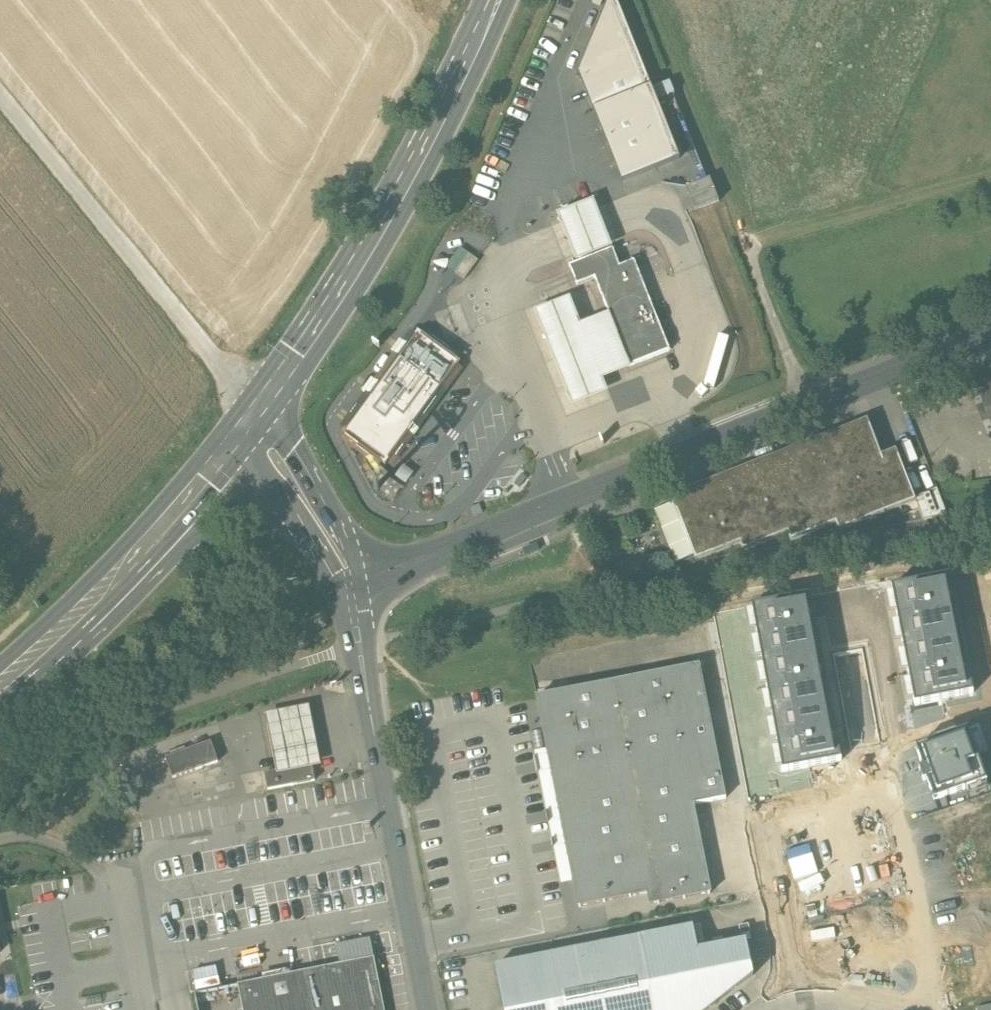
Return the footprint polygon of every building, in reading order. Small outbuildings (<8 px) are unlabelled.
[(579,75),(623,182),(680,160),(616,0),(609,0),(579,75)] [(687,184),(694,207),(719,199),(712,176),(687,184)] [(575,263),(613,248),(604,227),(593,199),(555,214),(566,243),(575,263)] [(613,248),(575,263),(566,266),(575,287),(593,279),(608,315),(628,366),(669,350),(634,263),(621,269),(613,248)] [(455,274),(465,281),(479,262),(469,255),(455,274)] [(628,366),(608,315),(597,319),(580,326),(575,313),(569,299),(535,312),(540,327),(553,359),(562,382),(572,407),(608,393),(603,381),(619,374),(629,370),(628,366)] [(367,401),(343,435),(386,466),(461,364),(418,332),(407,346),(404,344),(396,355),(399,358),(379,385),(376,382),(364,399),(367,401)] [(977,386),(990,422),(990,381),(977,386)] [(870,426),(655,510),(676,562),(694,555),(696,559),(741,541),(744,549),(788,531),(791,539),(836,521),(839,529),(915,499),(898,455),(884,461),(870,426)] [(950,576),(892,587),(904,645),(962,634),(950,576)] [(752,607),(763,661),(821,650),(811,596),(752,607)] [(962,634),(904,645),(916,704),(974,693),(962,634)] [(763,661),(773,716),(831,705),(821,650),(763,661)] [(699,665),(537,697),(579,907),(648,894),(650,906),(711,894),(693,805),(727,799),(726,797),(725,797),(699,665)] [(273,755),(276,771),(276,774),(313,767),(321,765),(317,746),(309,704),(264,713),(273,755)] [(831,705),(773,716),(783,771),(842,760),(831,705)] [(928,780),(935,801),(987,783),(969,730),(958,734),(957,732),(933,740),(934,743),(917,748),(924,769),(919,770),(923,782),(928,780)] [(211,743),(166,759),(173,779),(218,762),(211,743)] [(315,781),(313,767),(276,774),(276,771),(266,773),(269,790),(315,781)] [(495,966),(504,1009),(630,1009),(622,967),(697,950),(693,926),(495,966)] [(336,945),(341,964),(374,958),(370,938),(336,945)] [(622,967),(630,1009),(710,1009),(753,977),(746,942),(697,950),(622,967)] [(238,985),(243,1009),(385,1009),(374,958),(341,964),(238,985)]
